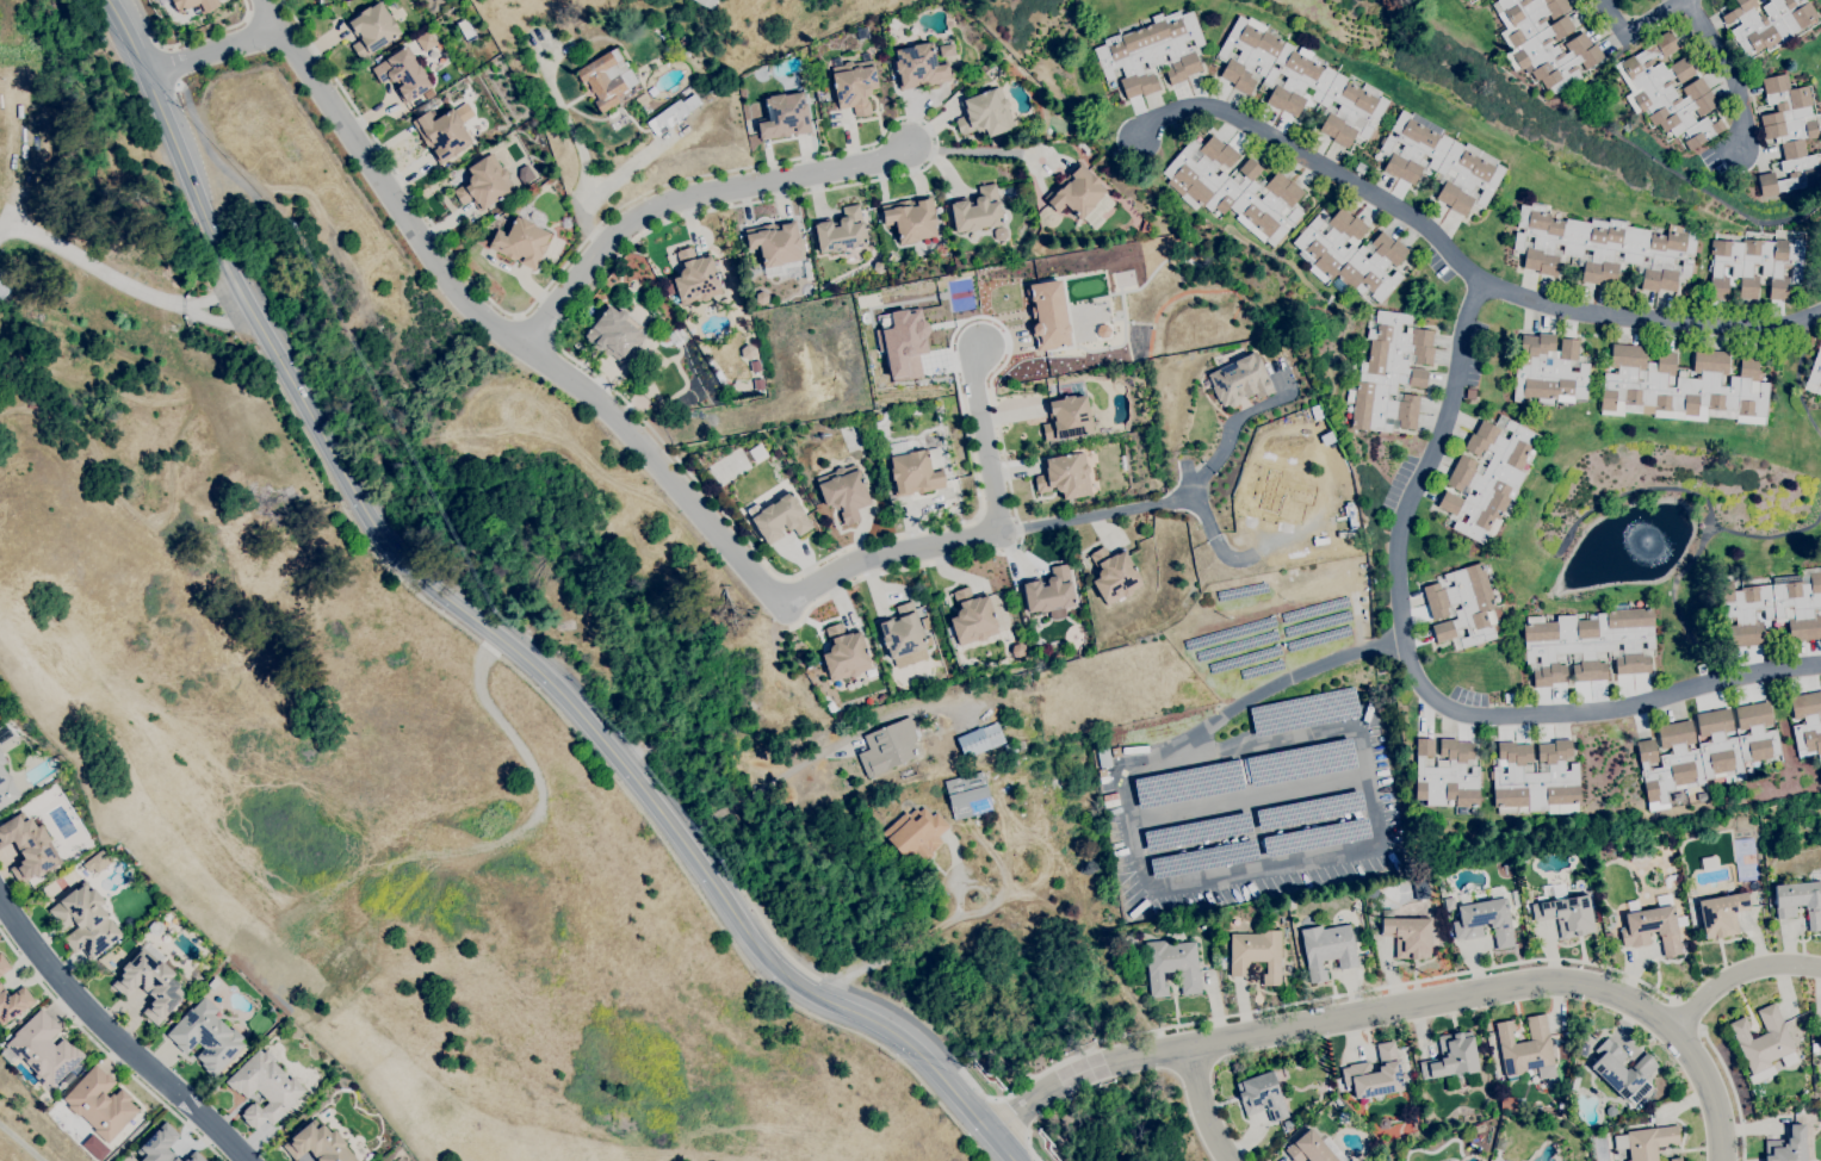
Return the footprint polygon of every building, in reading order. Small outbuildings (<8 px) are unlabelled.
[(176,11),(171,0),(217,0),(219,5),(202,14),(197,5),(179,13),(178,10),(176,11)] [(709,11),(716,0),(691,0),(709,11)] [(1491,4),(1497,0),(1497,1),(1498,0),(1566,0),(1571,7),(1551,20),(1548,14),(1546,15),(1548,18),(1544,20),(1548,26),(1566,14),(1574,29),(1555,41),(1551,36),(1550,37),(1551,39),(1548,42),(1551,48),(1556,45),(1561,52),(1563,51),(1565,55),(1569,51),(1563,44),(1582,31),(1592,45),(1596,43),(1604,57),(1585,69),(1580,61),(1575,64),(1578,68),(1575,69),(1580,76),(1554,94),(1553,92),(1548,94),(1546,89),(1540,79),(1536,81),(1530,72),(1528,74),(1524,68),(1522,70),(1520,68),(1515,72),(1504,55),(1510,50),(1499,33),(1506,29),(1497,14),(1491,4)] [(1738,6),(1734,0),(1754,0),(1758,6),(1753,8),(1758,17),(1763,13),(1765,18),(1767,17),(1761,7),(1770,1),(1769,0),(1782,0),(1805,0),(1807,2),(1808,1),(1819,17),(1791,35),(1792,36),(1783,43),(1767,52),(1764,46),(1755,52),(1752,46),(1745,52),(1730,31),(1741,24),(1736,17),(1726,24),(1721,17),(1738,6)] [(360,60),(351,45),(359,41),(357,36),(355,37),(346,20),(360,11),(361,12),(368,7),(370,8),(379,1),(391,19),(392,19),(397,27),(401,33),(397,36),(397,37),(394,39),(392,38),(388,42),(388,43),(384,46),(383,45),(360,60)] [(1126,99),(1119,80),(1125,77),(1121,66),(1111,69),(1115,77),(1105,82),(1101,69),(1097,70),(1095,62),(1098,61),(1094,49),(1104,44),(1103,39),(1120,33),(1120,35),(1129,31),(1129,32),(1153,23),(1151,17),(1160,13),(1163,17),(1178,11),(1181,15),(1191,11),(1204,44),(1197,46),(1200,54),(1195,56),(1201,70),(1185,76),(1187,79),(1170,85),(1165,70),(1163,72),(1159,63),(1153,67),(1156,74),(1153,75),(1159,89),(1142,97),(1141,93),(1126,99)] [(1348,149),(1332,139),(1333,138),(1319,130),(1326,117),(1321,113),(1325,107),(1312,100),(1308,106),(1303,104),(1296,117),(1282,108),(1281,111),(1265,103),(1272,89),(1263,83),(1264,82),(1263,81),(1265,77),(1262,75),(1257,82),(1256,81),(1247,95),(1232,87),(1234,83),(1219,76),(1226,63),(1219,58),(1220,56),(1216,55),(1239,15),(1247,20),(1249,17),(1266,26),(1264,31),(1284,42),(1294,48),(1292,50),(1323,68),(1321,69),(1323,70),(1325,66),(1348,79),(1345,82),(1346,83),(1348,81),(1361,89),(1364,83),(1381,93),(1380,95),(1389,101),(1377,120),(1379,122),(1376,125),(1375,125),(1373,129),(1375,130),(1371,137),(1369,136),(1367,141),(1364,138),(1363,141),(1355,136),(1348,149)] [(894,31),(887,25),(892,17),(900,23),(894,31)] [(1689,151),(1684,142),(1689,138),(1684,130),(1674,136),(1670,129),(1664,132),(1659,123),(1653,126),(1647,117),(1648,117),(1645,111),(1642,112),(1641,110),(1636,113),(1624,97),(1631,92),(1613,66),(1631,55),(1633,57),(1654,43),(1653,39),(1668,30),(1679,48),(1664,57),(1660,51),(1652,57),(1654,62),(1649,66),(1652,68),(1661,62),(1666,70),(1670,68),(1668,66),(1684,56),(1696,74),(1680,83),(1676,76),(1671,79),(1673,81),(1670,83),(1678,98),(1680,97),(1681,99),(1686,97),(1681,88),(1701,76),(1718,105),(1699,117),(1693,108),(1689,112),(1696,123),(1705,117),(1710,124),(1720,119),(1726,128),(1689,151)] [(423,53),(437,44),(429,31),(415,40),(423,53)] [(900,91),(896,72),(897,72),(894,62),(897,61),(894,50),(912,46),(912,45),(928,42),(928,44),(931,43),(936,66),(947,63),(950,80),(933,83),(933,85),(923,87),(923,85),(917,86),(917,87),(900,91)] [(941,57),(939,46),(953,43),(955,55),(941,57)] [(411,110),(408,103),(404,104),(395,89),(399,87),(396,81),(394,82),(390,81),(389,79),(380,83),(371,69),(407,45),(415,57),(413,58),(417,66),(419,64),(427,76),(426,76),(432,86),(417,97),(421,103),(411,110)] [(601,113),(594,101),(597,99),(594,92),(593,93),(589,88),(590,88),(587,81),(582,83),(575,72),(608,51),(609,51),(615,48),(623,58),(621,60),(624,62),(625,61),(627,66),(626,67),(627,69),(630,68),(638,82),(636,83),(639,89),(601,113)] [(856,117),(856,116),(855,116),(853,106),(840,108),(838,105),(837,106),(831,73),(832,73),(831,68),(842,66),(844,62),(850,61),(853,63),(872,60),(873,66),(874,66),(878,87),(871,89),(871,91),(871,92),(869,93),(869,94),(868,95),(867,95),(867,97),(866,97),(866,101),(869,101),(872,113),(868,113),(869,114),(856,117)] [(763,82),(757,81),(756,75),(758,70),(764,70),(768,76),(768,77),(763,82)] [(1763,197),(1758,175),(1773,172),(1776,181),(1789,179),(1788,173),(1794,172),(1794,168),(1782,170),(1780,161),(1784,161),(1780,143),(1776,144),(1774,137),(1764,139),(1759,116),(1777,112),(1774,104),(1767,105),(1766,103),(1765,103),(1764,98),(1765,97),(1765,94),(1761,79),(1786,74),(1790,89),(1807,86),(1811,105),(1809,105),(1811,116),(1811,119),(1815,119),(1816,126),(1817,125),(1819,130),(1817,130),(1819,137),(1807,139),(1807,137),(1802,138),(1805,156),(1814,154),(1820,185),(1805,187),(1805,186),(1804,186),(1804,188),(1800,190),(1798,187),(1790,190),(1790,191),(1785,192),(1784,191),(1778,192),(1778,193),(1763,197)] [(987,137),(986,134),(974,129),(973,128),(972,128),(973,131),(961,135),(960,132),(959,134),(955,122),(956,120),(955,119),(965,116),(960,101),(993,88),(999,86),(1004,98),(1008,99),(1009,105),(1008,107),(1015,126),(987,137)] [(760,141),(758,132),(758,134),(756,124),(757,124),(757,120),(767,118),(766,113),(767,112),(764,99),(768,98),(768,97),(783,94),(783,95),(803,92),(804,103),(806,103),(809,114),(811,131),(794,135),(793,134),(792,134),(789,134),(789,136),(779,137),(778,137),(760,141)] [(638,106),(634,99),(645,93),(650,99),(638,106)] [(657,137),(646,123),(679,99),(681,103),(694,93),(701,104),(688,113),(689,113),(657,137)] [(440,164),(429,150),(431,149),(428,145),(427,147),(421,137),(421,136),(411,122),(428,111),(433,118),(436,116),(438,117),(451,108),(453,112),(454,112),(463,125),(462,125),(472,141),(463,148),(464,149),(440,164)] [(1479,217),(1467,210),(1464,216),(1449,207),(1450,206),(1436,198),(1443,185),(1438,182),(1442,175),(1436,172),(1429,167),(1425,174),(1420,172),(1413,185),(1398,178),(1398,179),(1382,170),(1389,157),(1381,153),(1382,151),(1380,149),(1382,145),(1379,143),(1383,137),(1386,138),(1388,134),(1394,137),(1396,134),(1390,130),(1401,110),(1411,116),(1412,112),(1444,130),(1442,134),(1463,147),(1466,143),(1498,161),(1497,163),(1505,168),(1484,209),(1479,217)] [(1274,247),(1265,241),(1264,243),(1235,218),(1239,215),(1230,206),(1222,215),(1222,213),(1218,219),(1210,212),(1203,205),(1202,207),(1200,205),(1195,210),(1179,197),(1181,195),(1166,182),(1169,179),(1162,173),(1191,138),(1195,142),(1196,139),(1202,145),(1212,135),(1225,145),(1227,143),(1240,155),(1230,167),(1231,168),(1225,174),(1231,179),(1237,173),(1243,178),(1244,175),(1238,170),(1250,157),(1263,169),(1252,180),(1258,185),(1263,180),(1266,184),(1277,170),(1289,182),(1292,180),(1305,192),(1295,203),(1302,209),(1300,211),(1303,213),(1300,217),(1302,218),(1296,225),(1294,223),(1292,226),(1290,225),(1287,228),(1288,230),(1274,247)] [(479,211),(471,199),(463,205),(462,204),(460,204),(454,193),(453,191),(465,182),(466,185),(469,184),(469,182),(469,181),(469,180),(469,179),(469,178),(470,176),(471,175),(471,174),(467,168),(485,156),(487,156),(491,153),(502,169),(506,170),(508,175),(508,178),(514,188),(509,192),(501,198),(498,200),(498,199),(482,210),(479,211)] [(1095,230),(1082,217),(1079,219),(1065,205),(1058,213),(1043,198),(1055,186),(1064,176),(1065,178),(1067,175),(1067,174),(1079,162),(1091,174),(1100,182),(1098,184),(1107,192),(1104,193),(1114,204),(1107,211),(1105,210),(1100,216),(1104,219),(1095,230)] [(522,184),(519,178),(520,169),(527,164),(534,176),(522,184)] [(955,232),(949,200),(967,197),(967,203),(974,201),(974,199),(977,197),(979,195),(978,186),(995,184),(1003,225),(989,228),(989,226),(980,228),(980,229),(967,231),(966,230),(955,232)] [(899,244),(896,224),(885,225),(880,205),(898,203),(898,201),(910,199),(910,201),(913,200),(913,199),(931,195),(934,212),(936,224),(934,224),(936,236),(918,240),(918,241),(899,244)] [(819,253),(813,221),(831,218),(832,223),(838,222),(838,221),(840,217),(843,217),(842,207),(859,204),(866,246),(853,248),(853,247),(843,248),(844,250),(831,253),(830,250),(819,253)] [(1656,292),(1640,288),(1642,273),(1637,273),(1639,265),(1624,262),(1623,269),(1618,268),(1615,285),(1598,281),(1598,285),(1580,281),(1584,266),(1578,265),(1580,257),(1565,255),(1563,262),(1559,261),(1555,277),(1538,273),(1538,271),(1523,268),(1525,254),(1515,252),(1516,249),(1512,249),(1516,231),(1522,232),(1523,229),(1516,226),(1520,204),(1530,206),(1530,204),(1546,206),(1544,212),(1549,213),(1549,218),(1563,221),(1563,223),(1565,223),(1566,218),(1590,223),(1591,219),(1608,223),(1609,219),(1627,223),(1625,225),(1649,230),(1649,235),(1650,235),(1650,232),(1666,236),(1668,224),(1687,228),(1687,231),(1697,232),(1693,255),(1687,254),(1686,259),(1693,260),(1690,277),(1686,277),(1686,279),(1677,277),(1674,291),(1658,288),(1656,292)] [(1380,304),(1370,296),(1374,292),(1373,291),(1371,293),(1367,288),(1361,296),(1354,288),(1352,291),(1349,287),(1343,294),(1331,284),(1337,278),(1334,275),(1331,280),(1328,278),(1324,283),(1308,269),(1311,266),(1299,255),(1301,252),(1292,243),(1300,234),(1297,231),(1303,225),(1306,228),(1315,216),(1323,223),(1317,230),(1324,236),(1331,226),(1327,223),(1340,207),(1354,218),(1355,216),(1368,228),(1358,240),(1359,241),(1355,247),(1357,249),(1361,244),(1367,250),(1363,255),(1367,259),(1376,249),(1370,243),(1381,231),(1394,242),(1395,240),(1408,252),(1395,267),(1390,262),(1382,272),(1389,278),(1395,271),(1404,277),(1380,304)] [(534,271),(519,262),(519,261),(515,260),(514,261),(503,256),(504,255),(488,248),(496,232),(497,229),(507,235),(515,217),(520,218),(520,217),(534,224),(533,225),(550,234),(545,243),(546,244),(534,271)] [(766,278),(763,267),(760,248),(748,250),(744,230),(762,226),(762,225),(774,223),(774,224),(778,224),(778,223),(795,219),(800,248),(799,249),(800,260),(801,265),(783,268),(785,274),(766,278)] [(1148,234),(1140,231),(1144,221),(1152,223),(1148,234)] [(1786,299),(1769,299),(1770,275),(1761,275),(1763,265),(1758,265),(1758,267),(1753,267),(1752,275),(1758,275),(1757,298),(1739,298),(1740,277),(1732,277),(1732,266),(1728,266),(1728,268),(1722,267),(1722,277),(1728,277),(1727,299),(1710,299),(1712,255),(1710,254),(1711,240),(1742,241),(1742,240),(1774,241),(1774,240),(1788,240),(1788,243),(1794,243),(1794,240),(1804,240),(1802,284),(1791,283),(1791,268),(1783,268),(1782,277),(1788,278),(1786,299)] [(681,305),(673,279),(680,277),(680,275),(680,274),(680,273),(680,272),(681,271),(682,269),(682,268),(683,268),(682,263),(680,265),(676,252),(679,252),(677,250),(690,247),(690,248),(692,248),(695,256),(708,253),(710,256),(711,256),(720,287),(719,287),(721,293),(710,297),(708,299),(702,302),(700,299),(681,305)] [(806,280),(803,262),(809,261),(812,280),(806,280)] [(16,286),(0,301),(0,270),(16,286)] [(1035,351),(1069,345),(1059,279),(1024,285),(1035,351)] [(613,352),(589,331),(606,310),(602,308),(625,280),(637,288),(634,291),(651,304),(642,317),(638,313),(627,325),(628,327),(627,329),(630,330),(613,352)] [(667,292),(664,284),(671,283),(674,290),(667,292)] [(761,305),(755,300),(756,294),(762,291),(768,294),(768,302),(761,305)] [(889,311),(890,328),(874,330),(876,351),(885,350),(888,381),(920,378),(918,354),(926,353),(921,308),(889,311)] [(1387,435),(1379,434),(1379,430),(1369,429),(1369,430),(1350,428),(1354,404),(1346,403),(1349,390),(1356,390),(1356,387),(1349,387),(1349,383),(1356,384),(1357,380),(1359,381),(1361,372),(1359,372),(1361,361),(1368,362),(1370,339),(1367,339),(1367,337),(1365,337),(1368,316),(1376,316),(1376,310),(1412,315),(1411,323),(1419,323),(1418,329),(1433,330),(1431,347),(1433,347),(1431,365),(1417,362),(1416,366),(1408,365),(1407,368),(1411,368),(1411,367),(1427,370),(1425,387),(1408,385),(1407,384),(1398,383),(1396,393),(1402,393),(1419,396),(1414,429),(1399,428),(1399,429),(1392,428),(1390,433),(1387,432),(1387,435)] [(1553,404),(1537,402),(1538,397),(1523,396),(1522,402),(1512,402),(1516,362),(1520,364),(1520,354),(1528,355),(1528,353),(1519,352),(1520,335),(1537,337),(1538,333),(1555,335),(1554,350),(1560,352),(1561,339),(1578,340),(1577,360),(1571,359),(1569,372),(1578,372),(1579,362),(1588,364),(1586,399),(1574,398),(1573,403),(1556,402),(1557,398),(1553,398),(1553,404)] [(1803,389),(1820,341),(1820,395),(1803,389)] [(1763,424),(1736,422),(1736,418),(1728,417),(1729,411),(1707,409),(1705,422),(1696,421),(1696,416),(1683,415),(1683,420),(1653,417),(1653,414),(1623,410),(1623,416),(1600,414),(1600,410),(1604,372),(1613,373),(1613,371),(1617,371),(1617,368),(1610,367),(1611,343),(1646,347),(1645,371),(1637,370),(1637,378),(1642,379),(1642,380),(1646,381),(1647,371),(1656,372),(1658,352),(1676,353),(1673,375),(1667,375),(1666,384),(1671,384),(1671,386),(1676,387),(1677,377),(1696,378),(1697,373),(1692,373),(1695,349),(1729,352),(1727,375),(1721,374),(1720,384),(1724,384),(1724,386),(1729,386),(1729,375),(1739,377),(1741,356),(1759,358),(1757,381),(1770,383),(1766,417),(1764,416),(1763,424)] [(750,360),(742,358),(741,349),(747,344),(755,347),(756,355),(750,360)] [(1205,373),(1220,411),(1271,391),(1256,351),(1235,359),(1233,352),(1229,353),(1232,363),(1205,373)] [(621,384),(606,371),(619,353),(636,366),(621,384)] [(1045,441),(1041,424),(1051,422),(1049,417),(1049,418),(1046,401),(1073,395),(1073,397),(1085,395),(1089,416),(1090,416),(1092,426),(1091,426),(1092,433),(1045,441)] [(1482,545),(1451,528),(1455,522),(1448,519),(1450,513),(1437,505),(1445,490),(1463,499),(1467,492),(1473,496),(1476,491),(1467,485),(1467,486),(1463,485),(1460,491),(1444,484),(1461,453),(1475,461),(1472,468),(1475,470),(1474,472),(1481,476),(1493,453),(1486,449),(1486,451),(1484,449),(1479,457),(1463,448),(1472,433),(1474,435),(1481,420),(1494,426),(1500,415),(1540,435),(1534,446),(1530,443),(1529,446),(1531,447),(1524,461),(1525,461),(1520,471),(1525,473),(1516,490),(1517,491),(1512,499),(1510,498),(1499,519),(1501,520),(1491,541),(1486,539),(1482,545)] [(894,497),(891,478),(892,478),(890,468),(892,468),(890,457),(891,457),(888,445),(910,440),(912,452),(923,449),(923,451),(939,447),(942,470),(946,488),(935,489),(935,490),(917,493),(917,491),(912,492),(912,493),(894,497)] [(1063,499),(1061,492),(1060,492),(1059,492),(1058,491),(1057,491),(1057,490),(1055,489),(1054,488),(1049,488),(1051,491),(1038,493),(1038,491),(1036,491),(1034,478),(1035,477),(1035,476),(1045,474),(1042,460),(1045,460),(1045,459),(1078,453),(1078,454),(1084,453),(1086,465),(1089,466),(1089,472),(1088,474),(1091,495),(1063,499)] [(844,524),(840,511),(840,510),(830,505),(825,507),(816,479),(835,472),(836,468),(841,466),(844,468),(855,464),(857,470),(859,470),(869,501),(871,504),(856,509),(860,519),(859,519),(859,521),(847,524),(844,524)] [(1278,515),(1257,509),(1268,467),(1282,471),(1280,478),(1317,489),(1312,507),(1287,499),(1286,503),(1282,503),(1278,515)] [(768,545),(761,535),(756,528),(756,527),(750,519),(760,513),(760,511),(772,503),(772,504),(779,499),(778,499),(789,491),(813,527),(798,536),(793,528),(789,530),(787,529),(786,528),(780,532),(782,535),(768,545)] [(1107,607),(1091,580),(1098,577),(1097,576),(1097,575),(1097,573),(1097,572),(1098,571),(1098,570),(1100,570),(1101,569),(1098,566),(1096,567),(1089,555),(1091,554),(1091,553),(1102,547),(1103,548),(1104,547),(1109,554),(1121,547),(1123,551),(1141,579),(1140,579),(1142,585),(1133,591),(1132,594),(1127,597),(1123,596),(1107,607)] [(1455,651),(1451,639),(1437,644),(1431,626),(1450,620),(1450,621),(1457,619),(1454,610),(1461,608),(1460,602),(1449,606),(1447,607),(1449,615),(1432,620),(1423,586),(1438,582),(1441,590),(1455,585),(1453,580),(1445,582),(1443,575),(1482,563),(1495,607),(1485,610),(1488,625),(1487,626),(1487,627),(1492,626),(1495,638),(1455,651)] [(1058,620),(1055,620),(1053,620),(1051,620),(1048,610),(1039,611),(1039,610),(1028,613),(1022,584),(1023,584),(1022,580),(1040,577),(1040,583),(1047,582),(1046,580),(1048,577),(1052,576),(1051,567),(1067,564),(1074,606),(1064,608),(1065,617),(1061,619),(1058,620)] [(1809,572),(1820,571),(1820,609),(1817,609),(1817,613),(1814,613),(1814,616),(1820,615),(1820,638),(1790,641),(1788,621),(1776,622),(1774,619),(1765,620),(1764,609),(1759,609),(1760,613),(1754,613),(1755,622),(1763,621),(1765,644),(1735,647),(1733,626),(1736,626),(1735,621),(1732,621),(1730,617),(1722,619),(1720,602),(1718,602),(1716,583),(1732,580),(1733,591),(1740,590),(1740,588),(1773,584),(1772,578),(1800,575),(1801,582),(1803,580),(1803,584),(1810,583),(1809,572)] [(959,646),(958,640),(956,640),(949,619),(956,616),(956,615),(956,614),(956,613),(956,611),(958,610),(959,609),(960,608),(959,603),(956,604),(952,592),(955,591),(954,591),(967,586),(967,589),(970,588),(972,596),(985,592),(986,596),(987,595),(997,627),(998,633),(987,637),(986,639),(979,641),(977,640),(959,646)] [(903,665),(899,656),(891,659),(886,647),(885,648),(882,639),(881,639),(877,622),(893,616),(897,616),(897,615),(898,615),(896,607),(912,601),(921,626),(922,626),(923,631),(922,632),(927,647),(921,650),(918,651),(921,659),(903,665)] [(1534,688),(1532,671),(1541,670),(1540,656),(1534,656),(1535,663),(1526,664),(1526,660),(1523,660),(1523,652),(1525,652),(1524,623),(1557,621),(1556,616),(1577,615),(1577,621),(1590,620),(1588,616),(1597,615),(1597,614),(1606,613),(1606,610),(1613,610),(1612,604),(1627,603),(1627,609),(1652,608),(1655,648),(1647,648),(1646,641),(1640,641),(1641,656),(1649,656),(1650,672),(1617,675),(1616,658),(1623,657),(1622,642),(1616,644),(1617,650),(1596,652),(1596,659),(1598,659),(1598,663),(1606,663),(1608,679),(1573,682),(1572,665),(1580,664),(1580,660),(1582,660),(1581,652),(1555,654),(1556,662),(1559,662),(1559,665),(1566,665),(1568,682),(1550,683),(1551,687),(1534,688)] [(831,682),(822,654),(829,652),(829,651),(829,650),(829,648),(830,647),(830,646),(831,645),(832,644),(831,640),(829,641),(824,628),(828,627),(840,622),(840,625),(842,623),(844,633),(857,628),(859,632),(860,632),(871,663),(869,663),(871,669),(860,672),(859,676),(853,678),(850,676),(831,682)] [(1016,657),(1011,652),(1012,646),(1020,642),(1024,647),(1023,654),(1016,657)] [(913,689),(911,681),(921,677),(924,685),(913,689)] [(1789,697),(1820,691),(1820,714),(1817,715),(1819,719),(1820,719),(1820,758),(1819,753),(1798,757),(1792,726),(1801,724),(1801,722),(1804,721),(1804,718),(1794,720),(1789,697)] [(1648,812),(1642,777),(1641,777),(1640,771),(1641,770),(1636,741),(1653,738),(1658,762),(1647,763),(1648,768),(1652,766),(1652,769),(1661,766),(1659,756),(1668,753),(1668,752),(1671,751),(1671,747),(1660,749),(1656,726),(1690,720),(1695,743),(1685,745),(1685,749),(1689,747),(1689,750),(1698,749),(1698,744),(1707,741),(1707,740),(1710,739),(1709,735),(1699,737),(1695,714),(1729,708),(1733,731),(1723,732),(1723,737),(1727,737),(1728,738),(1746,734),(1746,732),(1749,732),(1748,728),(1739,731),(1734,707),(1769,701),(1772,724),(1763,726),(1763,729),(1767,728),(1767,731),(1776,728),(1780,753),(1771,756),(1772,757),(1752,762),(1751,759),(1742,762),(1743,771),(1704,780),(1705,783),(1666,791),(1668,807),(1648,812)] [(867,778),(857,755),(868,749),(863,737),(910,716),(916,731),(917,729),(919,735),(918,737),(919,740),(911,744),(917,757),(867,778)] [(965,759),(955,738),(981,727),(981,728),(997,722),(1005,743),(990,749),(965,759)] [(12,735),(0,744),(0,728),(5,725),(12,735)] [(1478,807),(1454,806),(1454,800),(1444,800),(1444,806),(1416,805),(1416,739),(1433,739),(1433,756),(1425,756),(1425,758),(1423,758),(1423,768),(1436,768),(1436,760),(1449,760),(1449,759),(1447,759),(1447,757),(1439,757),(1439,739),(1457,739),(1456,743),(1473,743),(1473,759),(1464,759),(1464,774),(1470,774),(1470,766),(1479,766),(1478,807)] [(1497,814),(1497,807),(1494,807),(1493,788),(1493,780),(1489,780),(1489,771),(1492,771),(1492,766),(1500,766),(1500,774),(1506,774),(1506,759),(1498,759),(1497,743),(1515,741),(1515,745),(1531,745),(1531,762),(1524,762),(1524,765),(1522,765),(1523,774),(1548,772),(1548,764),(1546,764),(1546,760),(1538,762),(1537,745),(1554,744),(1554,740),(1571,739),(1572,756),(1563,756),(1565,770),(1571,770),(1569,763),(1578,763),(1580,803),(1578,803),(1578,812),(1557,813),(1557,809),(1517,812),(1517,806),(1516,806),(1516,813),(1497,814)] [(1005,753),(1003,745),(1012,743),(1012,745),(1020,744),(1021,751),(1015,752),(1005,753)] [(1100,768),(1096,750),(1108,747),(1111,765),(1100,768)] [(20,796),(0,809),(0,751),(7,762),(2,765),(10,777),(7,778),(8,780),(10,778),(20,796)] [(954,820),(943,782),(983,771),(992,811),(954,820)] [(1101,784),(1100,777),(1108,776),(1109,782),(1101,784)] [(924,863),(913,851),(904,859),(881,833),(905,812),(909,814),(916,808),(918,812),(923,807),(931,815),(936,812),(949,826),(937,837),(942,842),(930,852),(933,855),(924,863)] [(13,840),(0,849),(0,826),(23,812),(27,819),(31,818),(37,827),(41,825),(51,840),(49,842),(62,862),(42,875),(37,878),(35,875),(20,884),(10,869),(25,858),(13,840)] [(112,861),(102,848),(82,864),(91,877),(112,861)] [(1703,873),(1701,858),(1715,856),(1718,869),(1703,873)] [(1808,873),(1820,872),(1820,882),(1820,930),(1820,931),(1809,932),(1807,908),(1804,908),(1803,905),(1795,906),(1796,917),(1777,919),(1773,886),(1809,882),(1808,873)] [(1412,891),(1413,900),(1428,898),(1426,880),(1411,881),(1412,891)] [(91,960),(81,948),(75,954),(63,939),(78,927),(74,921),(63,931),(55,920),(56,919),(48,909),(85,881),(92,889),(93,888),(105,901),(99,906),(109,917),(107,918),(109,919),(110,918),(122,935),(91,960)] [(1561,939),(1556,918),(1535,921),(1531,905),(1537,904),(1536,896),(1543,895),(1542,886),(1563,882),(1566,899),(1587,894),(1594,931),(1585,932),(1585,935),(1561,939)] [(1497,949),(1492,927),(1491,929),(1489,923),(1481,924),(1484,936),(1463,939),(1463,938),(1455,939),(1451,921),(1460,920),(1457,906),(1461,906),(1458,894),(1468,892),(1470,904),(1492,900),(1489,888),(1503,886),(1505,898),(1507,905),(1509,907),(1507,908),(1515,946),(1497,949)] [(1705,939),(1698,901),(1746,892),(1749,909),(1735,912),(1739,933),(1705,939)] [(1665,956),(1659,930),(1648,932),(1650,943),(1630,946),(1630,945),(1623,948),(1619,929),(1627,927),(1624,914),(1629,913),(1627,901),(1637,900),(1640,911),(1658,907),(1656,896),(1671,893),(1674,913),(1676,913),(1676,915),(1674,915),(1674,918),(1685,915),(1687,925),(1677,926),(1681,952),(1665,956)] [(1289,904),(1287,896),(1295,894),(1296,901),(1289,904)] [(1447,911),(1444,899),(1454,898),(1456,908),(1447,911)] [(1419,958),(1395,958),(1395,936),(1381,936),(1381,918),(1390,919),(1390,909),(1398,909),(1398,919),(1430,919),(1430,957),(1419,957),(1419,958)] [(157,936),(151,935),(148,927),(154,921),(161,923),(162,930),(157,936)] [(1309,983),(1300,930),(1321,925),(1321,930),(1350,924),(1357,966),(1339,969),(1337,958),(1320,961),(1321,970),(1325,969),(1327,980),(1309,983)] [(1281,985),(1263,985),(1263,974),(1265,974),(1265,961),(1249,961),(1249,976),(1230,976),(1231,933),(1259,933),(1259,931),(1281,931),(1281,985)] [(1606,942),(1604,933),(1611,932),(1612,939),(1606,942)] [(1151,998),(1145,942),(1166,940),(1166,944),(1195,942),(1201,993),(1182,995),(1179,970),(1163,973),(1164,983),(1167,983),(1169,997),(1151,998)] [(157,1026),(142,1013),(155,999),(138,985),(126,998),(112,985),(124,971),(122,969),(126,964),(142,946),(143,948),(148,943),(166,957),(162,962),(175,974),(172,977),(180,986),(178,988),(185,994),(157,1026)] [(12,968),(0,976),(0,952),(12,968)] [(2,1025),(0,1022),(0,983),(7,992),(6,992),(10,997),(24,986),(35,1001),(2,1025)] [(212,1078),(204,1069),(205,1068),(200,1064),(203,1062),(197,1056),(204,1048),(198,1042),(186,1055),(175,1045),(176,1044),(166,1035),(191,1008),(192,1010),(204,997),(218,1010),(213,1016),(217,1019),(218,1019),(230,1030),(233,1027),(243,1037),(240,1042),(243,1045),(213,1078),(213,1076),(212,1078)] [(1751,1074),(1728,1024),(1743,1016),(1749,1027),(1746,1029),(1751,1039),(1766,1032),(1757,1011),(1773,1002),(1795,1049),(1769,1062),(1771,1066),(1751,1074)] [(52,1087),(49,1084),(44,1087),(35,1076),(37,1074),(25,1062),(26,1061),(23,1057),(19,1061),(17,1058),(10,1064),(0,1054),(7,1047),(5,1045),(16,1036),(14,1035),(41,1008),(51,1019),(51,1018),(62,1029),(49,1041),(55,1047),(63,1038),(69,1045),(72,1043),(75,1048),(76,1047),(86,1056),(52,1087)] [(1549,1088),(1544,1085),(1549,1078),(1538,1079),(1536,1068),(1525,1069),(1525,1073),(1504,1076),(1495,1023),(1512,1019),(1515,1031),(1511,1031),(1513,1043),(1530,1041),(1525,1017),(1544,1014),(1556,1076),(1555,1076),(1557,1078),(1549,1088)] [(1448,1092),(1445,1078),(1456,1076),(1455,1073),(1423,1080),(1419,1062),(1442,1057),(1437,1036),(1461,1031),(1462,1032),(1472,1031),(1473,1036),(1479,1068),(1478,1068),(1481,1085),(1468,1087),(1467,1076),(1457,1079),(1460,1089),(1448,1092)] [(1634,1105),(1627,1098),(1624,1100),(1590,1067),(1599,1056),(1594,1050),(1606,1038),(1611,1043),(1612,1042),(1615,1044),(1616,1043),(1619,1047),(1618,1048),(1627,1056),(1619,1063),(1625,1070),(1628,1067),(1630,1069),(1646,1053),(1654,1060),(1654,1061),(1658,1064),(1645,1079),(1652,1086),(1634,1105)] [(1355,1098),(1352,1085),(1344,1086),(1340,1068),(1349,1067),(1349,1066),(1369,1061),(1371,1073),(1379,1072),(1377,1067),(1380,1066),(1376,1044),(1394,1041),(1401,1079),(1402,1079),(1402,1081),(1400,1082),(1402,1089),(1355,1098)] [(1586,1056),(1579,1054),(1581,1043),(1588,1044),(1586,1056)] [(1811,1053),(1810,1044),(1817,1043),(1819,1051),(1811,1053)] [(255,1130),(252,1126),(250,1128),(243,1120),(244,1119),(241,1116),(244,1112),(243,1111),(250,1104),(252,1105),(255,1103),(261,1109),(268,1101),(256,1089),(247,1099),(240,1092),(239,1094),(234,1089),(234,1091),(225,1082),(259,1049),(262,1054),(266,1050),(275,1060),(273,1062),(285,1074),(284,1075),(289,1080),(292,1076),(305,1091),(296,1100),(297,1101),(272,1126),(266,1120),(255,1130)] [(107,1144),(94,1131),(95,1129),(80,1115),(78,1117),(68,1106),(69,1105),(63,1099),(95,1064),(105,1074),(106,1073),(117,1082),(105,1094),(109,1098),(112,1093),(114,1095),(122,1088),(132,1098),(129,1101),(138,1110),(125,1125),(130,1130),(122,1138),(117,1134),(107,1144)] [(1274,1122),(1269,1109),(1266,1110),(1266,1109),(1246,1116),(1240,1101),(1237,1093),(1239,1093),(1235,1084),(1284,1067),(1289,1078),(1276,1082),(1280,1093),(1288,1091),(1290,1099),(1283,1101),(1288,1117),(1274,1122)] [(1577,1091),(1571,1089),(1574,1074),(1580,1075),(1577,1091)] [(1757,1097),(1753,1095),(1751,1091),(1753,1087),(1757,1085),(1761,1087),(1763,1091),(1760,1095),(1757,1097)] [(1500,1109),(1500,1099),(1512,1098),(1512,1109),(1500,1109)] [(1610,1117),(1606,1115),(1605,1111),(1608,1106),(1612,1106),(1616,1109),(1616,1113),(1613,1116),(1610,1117)] [(1349,1123),(1338,1122),(1338,1113),(1349,1113),(1349,1123)] [(1286,1129),(1283,1123),(1294,1117),(1296,1124),(1286,1129)] [(1383,1129),(1380,1126),(1379,1123),(1381,1118),(1386,1118),(1389,1120),(1389,1125),(1387,1128),(1383,1129)] [(345,1144),(358,1160),(318,1160),(317,1160),(317,1159),(315,1156),(309,1150),(304,1154),(303,1154),(295,1160),(283,1146),(314,1119),(320,1126),(322,1124),(330,1134),(334,1130),(346,1144),(345,1144)] [(179,1160),(180,1160),(141,1160),(143,1159),(137,1151),(166,1122),(180,1135),(167,1149),(171,1153),(171,1151),(179,1160)] [(1803,1124),(1805,1160),(1764,1160),(1764,1155),(1765,1155),(1765,1141),(1786,1140),(1786,1125),(1803,1124)] [(1656,1147),(1657,1160),(1630,1160),(1627,1131),(1677,1125),(1679,1144),(1656,1147)] [(1306,1157),(1302,1160),(1292,1160),(1293,1159),(1284,1150),(1309,1128),(1321,1141),(1326,1136),(1348,1160),(1346,1160),(1309,1160),(1306,1157)] [(194,1150),(205,1160),(185,1160),(194,1150)]
